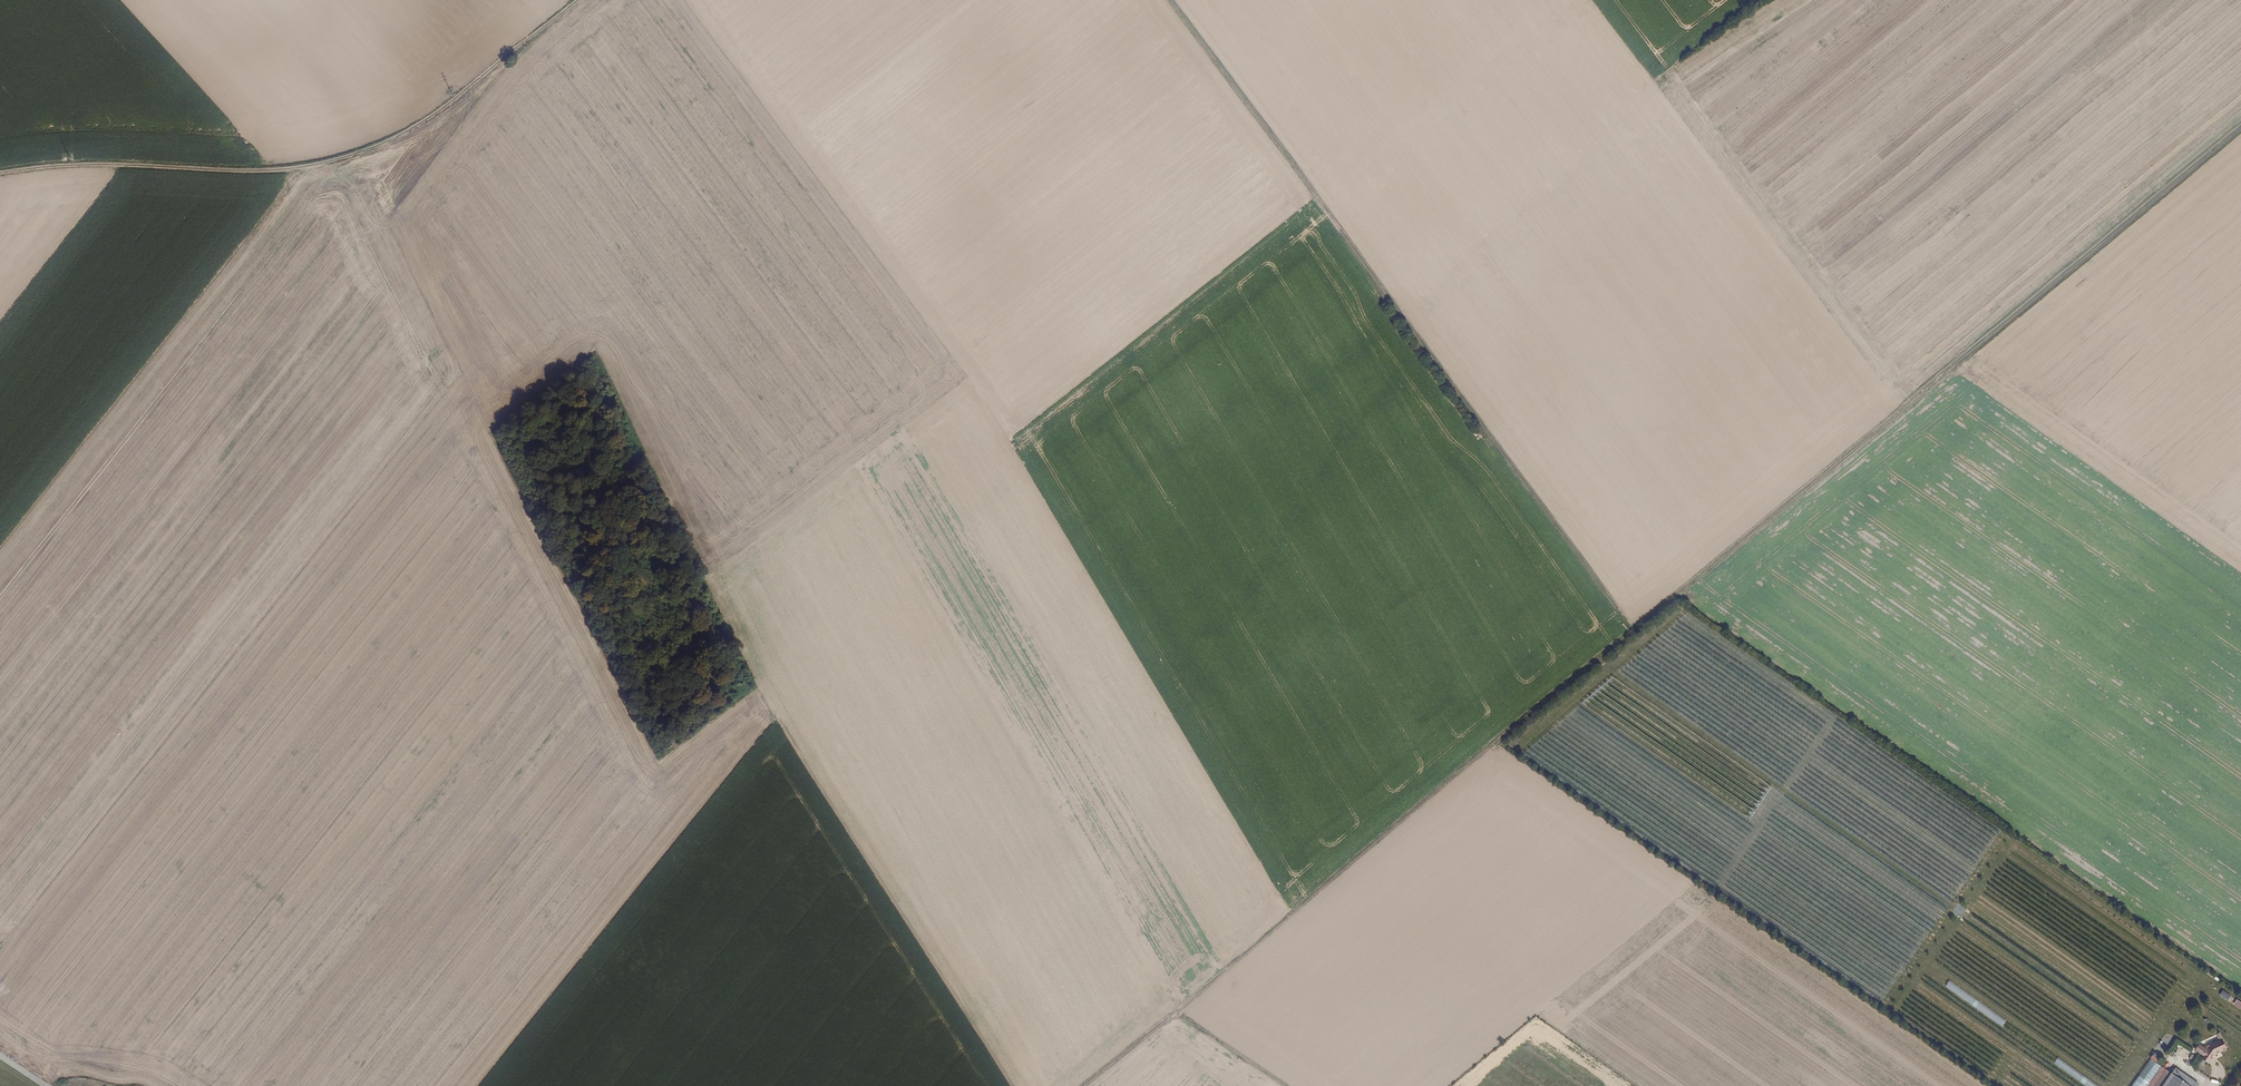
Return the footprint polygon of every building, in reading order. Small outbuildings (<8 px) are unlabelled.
[(2222,1039),(2210,1045),(2207,1049),(2200,1044),(2196,1051),(2203,1057),(2202,1060),(2209,1065),(2216,1056),(2227,1051),(2222,1039)] [(2058,1057),(2055,1062),(2088,1085),(2098,1085),(2058,1057)] [(2166,1069),(2155,1085),(2190,1085),(2166,1069)]
